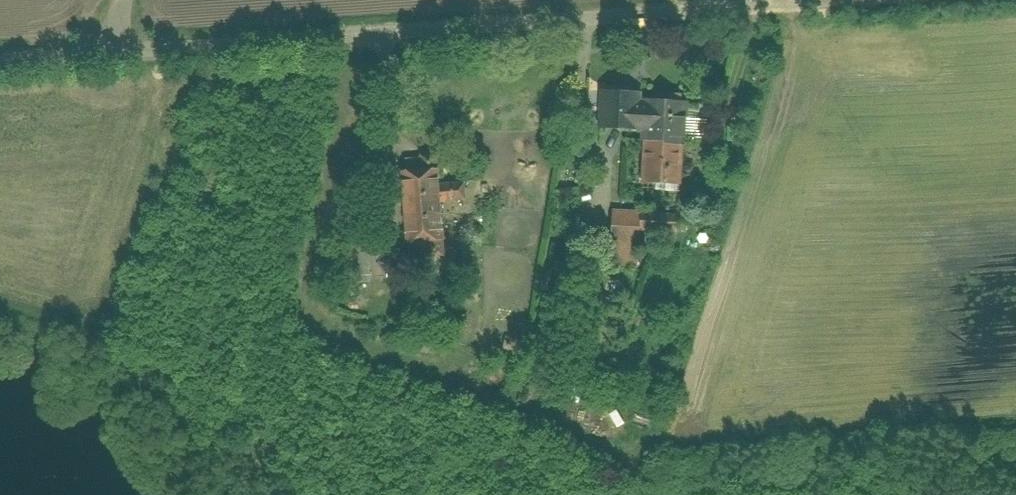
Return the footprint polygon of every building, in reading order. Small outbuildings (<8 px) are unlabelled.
[(648,136),(647,189),(687,190),(689,102),(649,101),(648,106),(627,105),(627,136),(648,136)] [(443,169),(401,173),(408,248),(451,244),(443,169)] [(615,215),(612,272),(648,274),(650,236),(685,238),(686,218),(615,215)]
